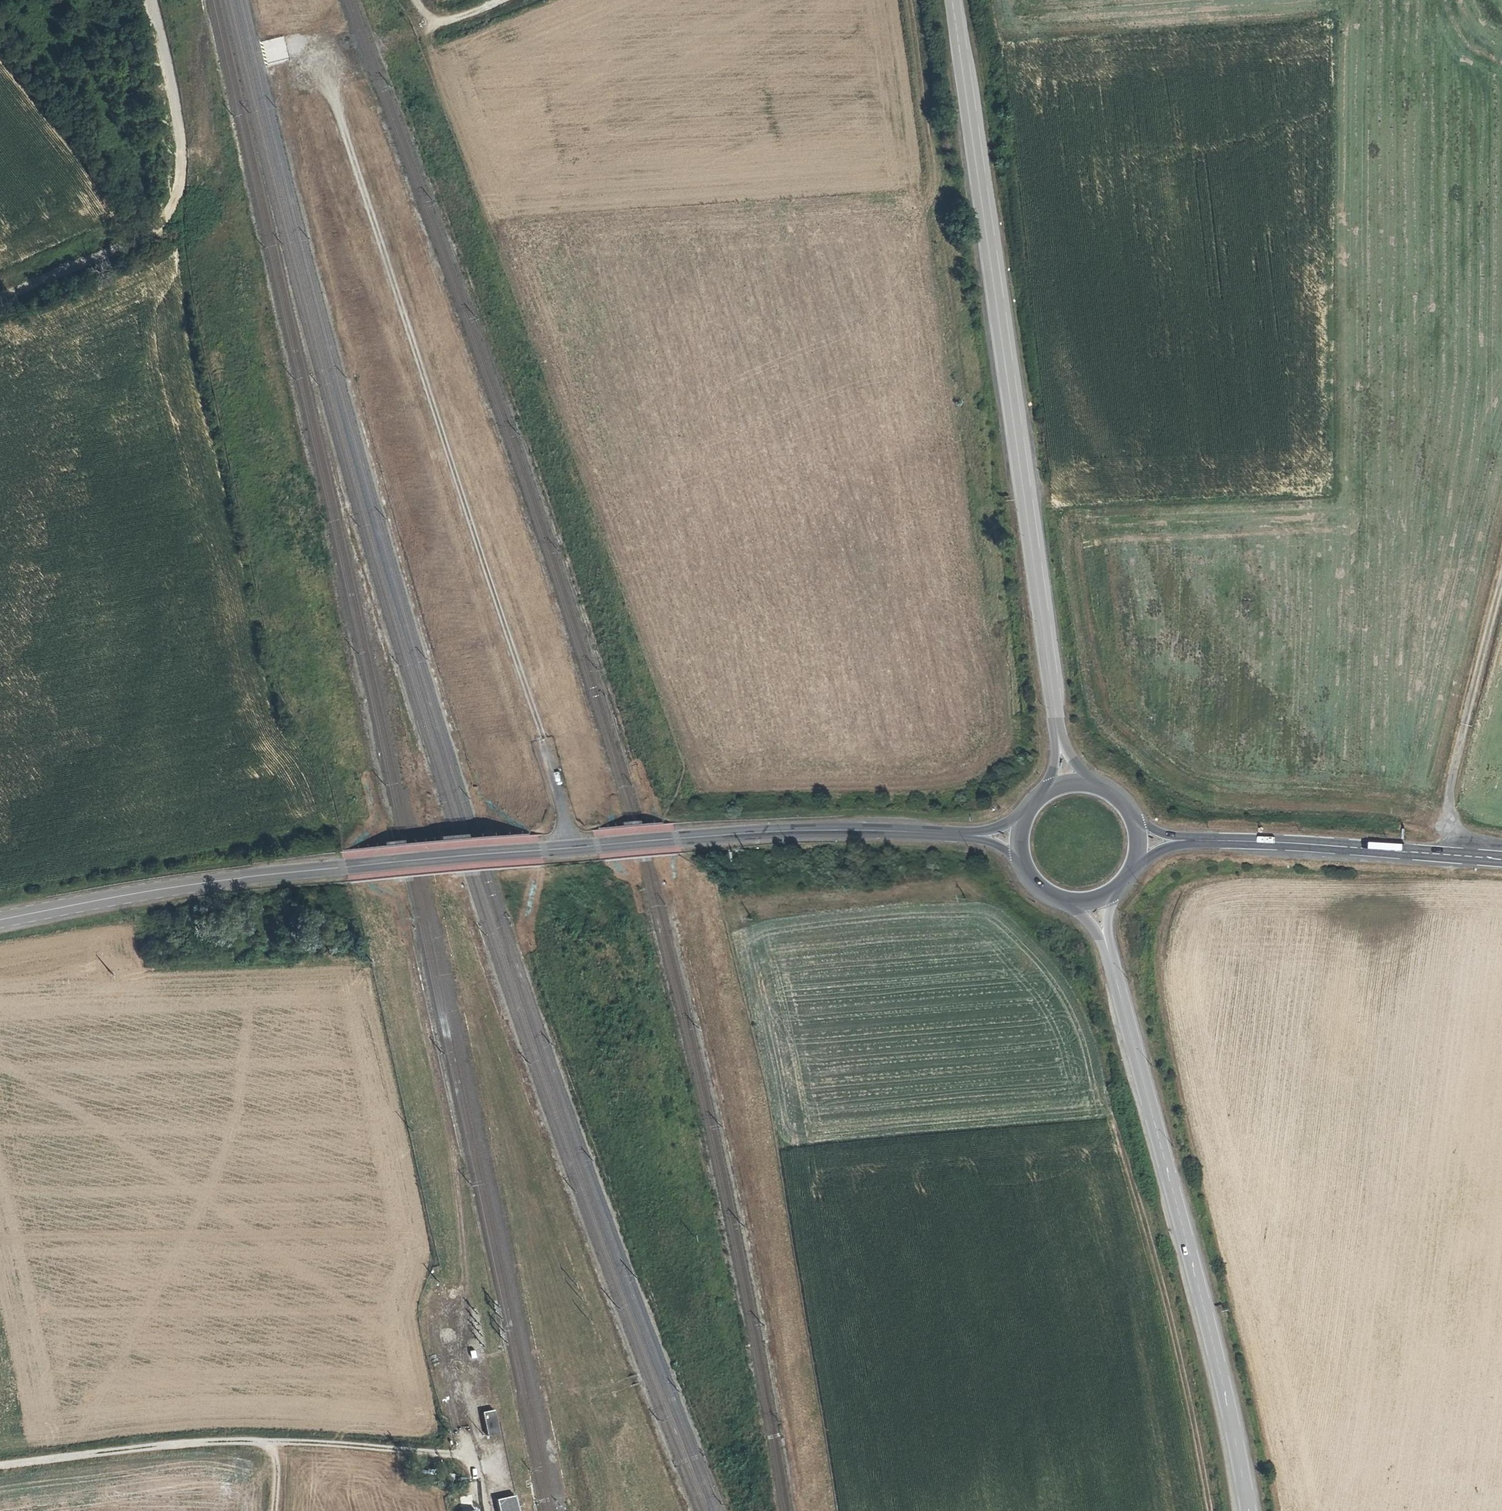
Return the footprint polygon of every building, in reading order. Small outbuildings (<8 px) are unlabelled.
[(560,760),(555,762),(558,775),(564,773),(560,760)] [(494,1411),(483,1413),(487,1437),(499,1434),(494,1411)] [(510,1486),(500,1488),(502,1498),(512,1496),(510,1486)] [(497,1500),(500,1510),(518,1510),(515,1495),(497,1500)]
